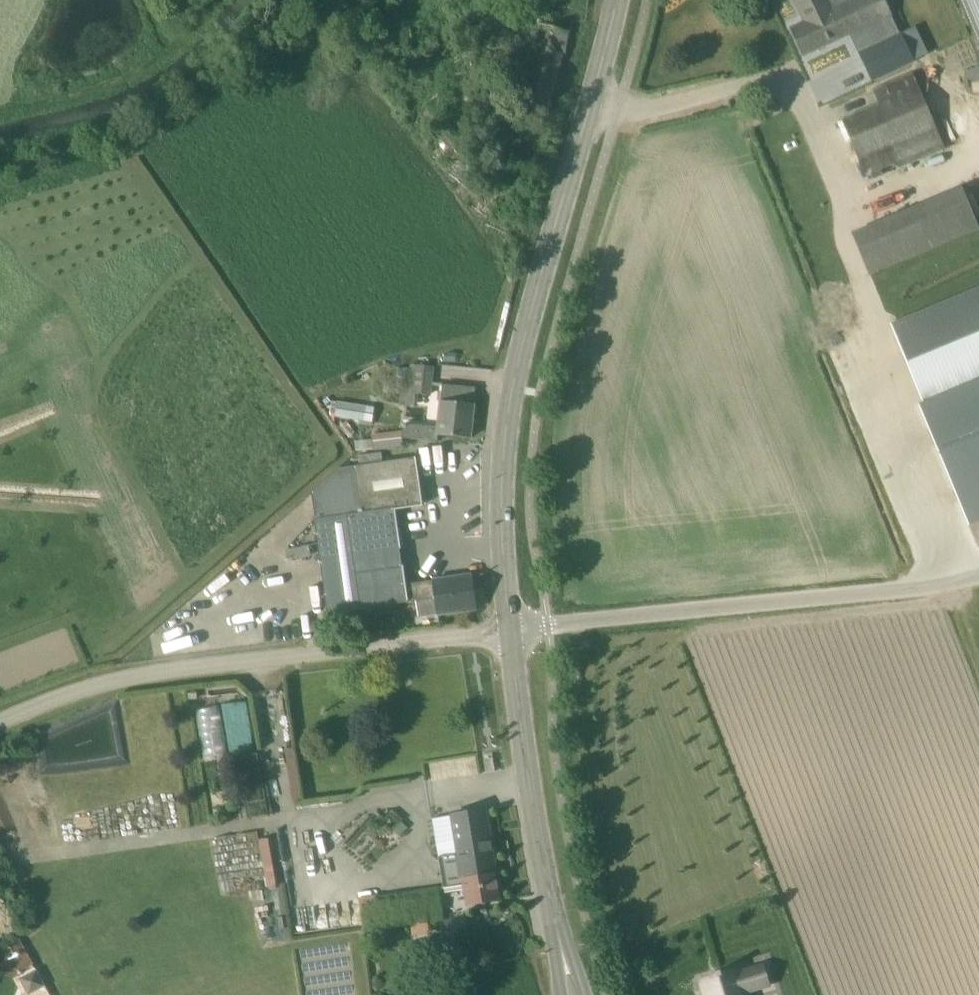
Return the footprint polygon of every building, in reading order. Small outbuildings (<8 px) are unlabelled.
[(897,14),(891,0),(852,0),(845,3),(844,0),(794,0),(805,22),(791,28),(804,56),(897,14)] [(978,29),(978,0),(967,0),(978,29)] [(549,110),(570,32),(569,32),(572,19),(543,12),(534,49),(519,45),(514,64),(529,67),(521,103),(549,110)] [(858,53),(881,104),(843,120),(860,160),(869,180),(887,173),(944,149),(921,91),(958,73),(950,57),(959,53),(941,14),(858,53)] [(889,266),(978,229),(978,227),(963,188),(853,233),(870,274),(889,266)] [(978,378),(978,288),(891,324),(923,401),(978,378)] [(422,395),(425,365),(411,364),(410,369),(404,368),(403,378),(390,377),(389,383),(380,383),(379,392),(400,394),(399,406),(415,407),(416,394),(422,395)] [(923,401),(972,519),(978,516),(978,378),(923,401)] [(471,438),(475,405),(474,404),(476,388),(444,384),(439,428),(405,424),(405,431),(373,435),(374,439),(356,440),(356,450),(375,449),(375,450),(403,446),(402,438),(439,442),(440,437),(465,439),(471,438)] [(334,416),(358,420),(372,422),(374,407),(337,402),(334,416)] [(17,422),(17,410),(0,410),(0,422),(17,422)] [(393,508),(422,505),(415,458),(383,462),(382,453),(358,456),(359,466),(339,469),(314,490),(328,614),(407,603),(404,582),(393,508)] [(286,548),(286,557),(309,556),(309,547),(286,548)] [(476,609),(472,575),(404,582),(407,603),(417,601),(432,599),(435,615),(476,609)] [(229,752),(253,749),(247,702),(223,704),(229,752)] [(202,758),(227,754),(220,706),(195,711),(202,758)] [(500,901),(495,875),(497,875),(486,810),(432,819),(444,890),(462,887),(465,906),(500,901)] [(427,929),(427,922),(444,920),(439,887),(360,898),(364,930),(410,924),(411,931),(427,929)] [(28,994),(29,994),(46,986),(37,969),(19,978),(28,994)] [(739,994),(755,989),(749,970),(733,974),(732,971),(722,974),(721,971),(716,972),(716,974),(717,976),(702,980),(706,994),(739,994)]
